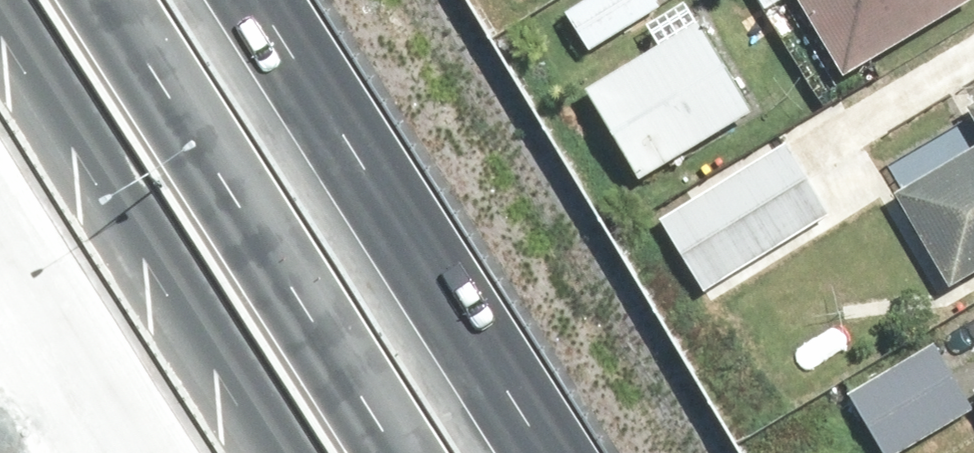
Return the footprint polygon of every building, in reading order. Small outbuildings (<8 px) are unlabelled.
[(667,0),(598,0),(572,16),(597,55),(672,7),(667,0)] [(932,36),(973,11),(973,0),(802,0),(852,84),(932,36)] [(709,27),(597,94),(650,184),(763,116),(709,27)] [(794,148),(668,223),(712,296),(837,220),(794,148)] [(903,201),(957,293),(973,283),(973,160),(903,201)] [(973,415),(973,353),(961,332),(855,396),(889,452),(911,452),(973,415)]
